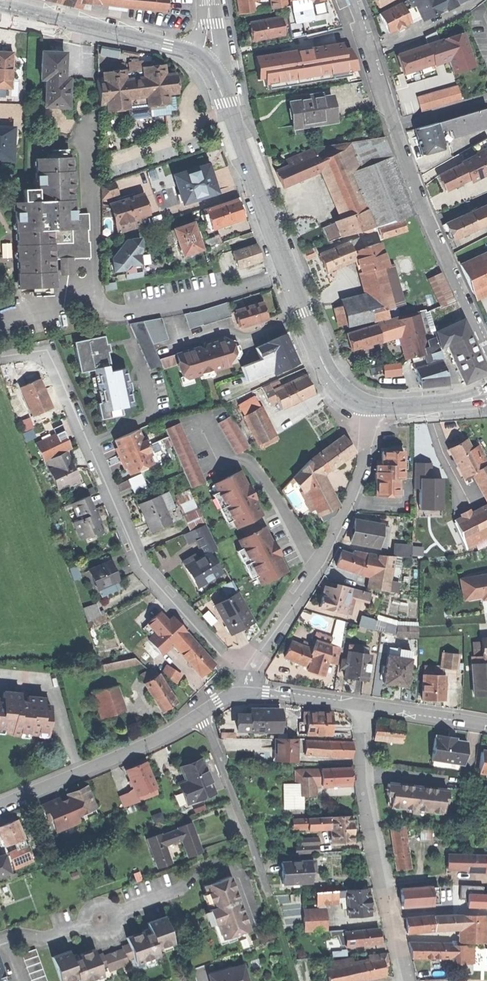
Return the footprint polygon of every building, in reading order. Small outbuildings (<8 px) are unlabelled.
[(137,7),(151,8),(166,10),(167,0),(138,0),(137,7)] [(239,13),(253,10),(252,3),(257,2),(256,0),(237,0),(239,13)] [(285,0),(270,0),(271,8),(286,5),(285,0)] [(285,10),(287,18),(290,38),(341,27),(330,0),(314,0),(308,1),(285,7),(285,10)] [(411,8),(417,5),(422,17),(424,20),(433,16),(425,0),(407,0),(411,8)] [(434,0),(425,0),(433,16),(440,12),(437,7),(434,0)] [(443,4),(446,9),(446,10),(457,5),(456,4),(464,0),(441,0),(443,4)] [(400,3),(379,14),(384,24),(389,33),(396,29),(402,26),(410,23),(404,11),(400,3)] [(411,8),(404,11),(410,23),(422,17),(417,5),(411,8)] [(278,11),(280,17),(280,19),(287,18),(285,10),(278,11)] [(280,17),(248,23),(250,32),(252,40),(283,34),(280,19),(280,17)] [(434,35),(439,45),(458,36),(453,26),(434,35)] [(356,69),(351,53),(353,52),(351,48),(349,44),(342,45),(341,39),(256,53),(259,71),(262,70),(264,84),(356,69)] [(465,43),(447,51),(448,54),(449,56),(453,65),(471,57),(465,43)] [(118,56),(120,49),(102,45),(100,52),(118,56)] [(400,66),(403,74),(420,68),(425,67),(433,64),(432,62),(428,49),(426,45),(397,56),(400,66)] [(439,45),(428,49),(432,62),(444,59),(439,45)] [(11,88),(11,69),(12,64),(12,52),(2,51),(0,51),(0,87),(6,88),(11,88)] [(59,52),(42,52),(41,78),(45,78),(44,105),(67,106),(67,94),(68,79),(63,78),(63,68),(64,58),(59,58),(59,52)] [(142,66),(142,67),(143,77),(140,77),(142,96),(167,93),(178,92),(175,73),(164,75),(163,64),(142,66)] [(142,67),(123,70),(124,79),(140,77),(143,77),(142,67)] [(96,79),(100,104),(107,103),(108,110),(128,108),(149,105),(168,103),(167,93),(142,96),(140,77),(124,79),(123,70),(123,69),(113,70),(102,71),(103,79),(96,79)] [(456,84),(415,95),(419,111),(460,99),(456,84)] [(306,100),(289,102),(290,114),(292,125),(309,123),(310,126),(333,122),(330,96),(321,98),(320,94),(305,96),(306,100)] [(169,103),(168,103),(149,105),(151,115),(171,113),(171,109),(177,108),(175,95),(168,95),(169,103)] [(151,115),(149,105),(128,108),(129,118),(151,115)] [(474,112),(478,126),(479,128),(486,126),(486,117),(485,109),(474,112)] [(450,127),(452,133),(478,126),(474,112),(448,120),(450,127)] [(444,129),(450,127),(448,120),(442,121),(444,129)] [(436,123),(414,129),(417,140),(418,145),(421,155),(443,149),(436,123)] [(0,126),(0,160),(12,161),(13,145),(13,144),(11,144),(11,135),(13,135),(13,134),(13,127),(0,126)] [(453,136),(479,128),(478,126),(452,133),(453,136)] [(383,137),(337,145),(340,151),(372,227),(372,229),(414,215),(383,137)] [(462,164),(477,157),(484,153),(486,158),(486,139),(472,146),(474,150),(477,155),(462,162),(462,164)] [(51,150),(52,157),(68,157),(67,149),(51,150)] [(313,149),(305,153),(307,158),(308,158),(315,154),(313,149)] [(342,236),(372,227),(340,151),(318,161),(322,170),(343,219),(336,222),(342,236)] [(307,158),(305,153),(286,161),(288,166),(276,171),(280,180),(283,187),(314,173),(308,158),(307,158)] [(477,157),(484,171),(486,169),(486,158),(484,153),(477,157)] [(318,161),(315,154),(308,158),(314,173),(322,170),(318,161)] [(52,157),(36,158),(37,172),(35,172),(35,189),(37,189),(38,201),(23,202),(15,202),(15,232),(17,232),(17,245),(16,245),(17,260),(18,260),(19,273),(17,273),(18,288),(33,288),(50,287),(54,287),(54,271),(52,271),(52,258),(60,258),(71,258),(89,257),(89,241),(87,241),(86,229),(88,229),(87,213),(73,213),(73,200),(72,200),(71,187),(73,187),(73,178),(72,171),(71,171),(70,157),(68,157),(52,157)] [(462,164),(469,179),(469,178),(484,171),(477,157),(462,164)] [(441,183),(445,191),(469,179),(462,164),(438,176),(441,183)] [(173,175),(181,202),(215,191),(211,179),(208,168),(199,171),(198,167),(173,175)] [(484,171),(469,178),(471,181),(485,173),(486,175),(486,174),(486,169),(484,171)] [(101,198),(111,195),(111,193),(112,190),(116,188),(113,181),(97,186),(101,198)] [(23,189),(23,202),(38,201),(37,189),(35,189),(23,189)] [(110,204),(116,224),(121,222),(137,217),(145,214),(142,205),(139,195),(110,204)] [(207,219),(210,227),(223,223),(227,222),(242,217),(239,208),(236,199),(204,210),(207,219)] [(477,229),(486,224),(486,205),(470,213),(477,229)] [(199,221),(207,219),(204,210),(203,206),(193,209),(195,216),(197,220),(199,221)] [(171,224),(195,216),(193,209),(169,217),(171,224)] [(452,240),(477,229),(470,213),(445,224),(448,232),(447,233),(446,236),(448,239),(452,240)] [(140,226),(137,217),(121,222),(124,231),(140,226)] [(191,251),(200,248),(196,238),(194,231),(191,222),(172,228),(175,237),(181,255),(191,251)] [(334,239),(342,236),(336,222),(329,225),(334,239)] [(173,242),(172,238),(169,230),(162,232),(167,244),(173,242)] [(205,247),(219,242),(216,235),(202,239),(205,247)] [(125,278),(141,276),(140,269),(138,253),(141,250),(139,237),(125,239),(111,257),(113,270),(124,269),(125,278)] [(359,238),(349,242),(353,252),(363,248),(359,238)] [(3,242),(3,256),(12,256),(12,242),(3,242)] [(353,252),(349,242),(319,254),(323,263),(327,271),(356,259),(353,252)] [(378,243),(363,248),(353,252),(356,259),(360,272),(381,267),(386,266),(378,243)] [(232,252),(237,266),(252,261),(257,260),(260,258),(257,251),(255,244),(232,252)] [(473,295),(486,289),(486,253),(460,265),(473,295)] [(72,272),(71,258),(60,258),(61,272),(72,272)] [(392,264),(386,266),(381,267),(391,308),(402,305),(392,264)] [(391,308),(381,267),(360,272),(366,300),(370,313),(386,309),(391,308)] [(104,283),(104,290),(115,289),(115,282),(104,283)] [(51,295),(50,287),(33,288),(33,296),(51,295)] [(473,295),(475,299),(486,293),(486,289),(473,295)] [(440,306),(441,308),(453,303),(450,295),(438,300),(440,306)] [(365,323),(372,322),(370,313),(366,300),(341,306),(346,324),(346,326),(365,322),(365,323)] [(446,320),(449,326),(463,320),(455,302),(453,303),(441,308),(446,320)] [(203,328),(232,320),(227,305),(199,312),(203,328)] [(235,314),(239,330),(267,322),(265,313),(263,306),(235,314)] [(338,326),(346,324),(341,306),(333,308),(336,318),(338,326)] [(435,308),(441,322),(446,320),(441,308),(440,306),(435,308)] [(438,347),(443,346),(436,332),(435,325),(441,322),(435,308),(428,311),(434,329),(431,330),(438,347)] [(388,318),(386,309),(370,313),(372,322),(388,318)] [(417,312),(417,315),(424,340),(426,347),(435,345),(423,310),(417,312)] [(425,312),(431,330),(434,329),(428,311),(425,312)] [(188,332),(203,328),(199,312),(184,316),(188,332)] [(417,315),(396,321),(399,333),(400,336),(403,346),(424,340),(417,315)] [(161,320),(143,323),(152,346),(168,341),(161,320)] [(395,320),(376,326),(380,339),(399,333),(396,321),(395,320)] [(435,325),(436,332),(449,326),(446,320),(441,322),(435,325)] [(443,346),(447,344),(469,334),(463,320),(449,326),(436,332),(443,346)] [(149,372),(161,367),(159,362),(152,346),(143,323),(130,326),(149,372)] [(352,350),(381,341),(380,339),(376,326),(366,329),(365,326),(357,328),(358,331),(347,334),(349,342),(352,350)] [(400,336),(399,333),(380,339),(381,341),(400,336)] [(447,344),(464,383),(476,378),(486,373),(469,334),(447,344)] [(105,338),(80,343),(82,348),(75,349),(77,360),(79,369),(85,368),(86,373),(95,372),(98,391),(101,404),(97,405),(100,417),(109,415),(110,420),(122,417),(121,410),(132,407),(129,394),(132,393),(129,385),(128,386),(125,371),(108,374),(108,369),(111,369),(108,354),(111,354),(108,346),(106,347),(105,338)] [(271,373),(272,376),(296,366),(290,352),(284,338),(256,350),(260,361),(265,359),(271,373)] [(426,347),(424,340),(403,346),(406,359),(415,356),(423,354),(422,349),(426,347)] [(203,348),(175,356),(180,373),(181,378),(185,381),(229,368),(229,366),(234,355),(231,343),(226,341),(209,346),(205,344),(203,348)] [(435,345),(426,347),(422,349),(423,354),(426,365),(416,368),(420,388),(434,386),(448,385),(435,345)] [(426,365),(423,354),(415,356),(417,362),(414,363),(416,368),(426,365)] [(179,373),(180,373),(175,356),(159,362),(161,367),(163,370),(176,366),(179,373)] [(247,384),(271,373),(265,359),(260,361),(241,369),(247,384)] [(389,365),(383,365),(384,376),(400,374),(399,364),(389,365)] [(275,391),(272,392),(277,402),(280,411),(312,397),(307,387),(304,379),(275,391)] [(40,380),(21,388),(33,417),(52,409),(47,398),(45,392),(40,381),(40,380)] [(262,390),(265,396),(272,392),(271,389),(270,386),(262,390)] [(269,405),(277,402),(272,392),(265,396),(269,405)] [(238,407),(243,418),(259,409),(253,399),(238,407)] [(243,418),(258,446),(274,438),(259,409),(243,418)] [(218,426),(236,456),(249,449),(230,418),(218,426)] [(22,430),(27,442),(36,439),(31,426),(22,430)] [(165,432),(190,490),(204,484),(179,426),(165,432)] [(138,432),(115,443),(118,450),(116,451),(120,460),(125,470),(127,469),(130,476),(153,465),(150,458),(152,457),(144,438),(141,439),(138,432)] [(63,433),(56,436),(59,443),(66,440),(65,436),(63,433)] [(36,445),(44,462),(46,462),(67,452),(71,450),(66,440),(59,443),(56,436),(36,445)] [(276,443),(274,438),(258,446),(261,451),(276,443)] [(342,439),(317,457),(328,473),(341,464),(353,455),(342,439)] [(465,477),(470,475),(473,473),(486,465),(486,460),(479,445),(472,449),(467,439),(458,444),(450,448),(465,477)] [(374,496),(397,497),(398,478),(403,478),(404,451),(383,451),(382,465),(377,465),(376,472),(375,472),(375,481),(374,496)] [(72,461),(67,452),(46,462),(50,471),(48,471),(57,490),(68,485),(69,489),(79,484),(72,469),(69,462),(72,461)] [(309,464),(289,485),(297,498),(305,492),(322,478),(328,473),(317,457),(309,464)] [(412,487),(417,488),(417,508),(440,509),(440,477),(430,477),(430,462),(413,462),(412,487)] [(473,473),(486,500),(486,465),(473,473)] [(143,472),(118,482),(121,490),(132,485),(134,491),(148,486),(143,472)] [(473,473),(470,475),(486,506),(486,500),(473,473)] [(239,474),(215,486),(220,496),(218,497),(230,520),(232,519),(238,530),(245,526),(251,538),(246,541),(251,551),(249,552),(261,574),(263,573),(268,583),(279,578),(292,571),(284,557),(286,557),(285,556),(281,558),(278,552),(282,550),(278,543),(277,543),(270,528),(260,534),(254,522),(262,518),(253,502),(254,501),(251,494),(246,496),(244,491),(248,488),(247,488),(239,474)] [(305,492),(307,495),(326,486),(322,478),(305,492)] [(289,485),(281,493),(288,504),(297,498),(289,485)] [(326,486),(307,495),(310,501),(311,502),(329,494),(326,486)] [(301,506),(305,504),(304,503),(310,501),(307,495),(305,492),(297,498),(301,506)] [(329,494),(311,502),(313,508),(315,511),(322,524),(338,505),(329,494)] [(166,495),(159,498),(165,513),(172,510),(166,495)] [(88,497),(72,504),(79,522),(74,524),(80,540),(93,534),(95,537),(105,533),(100,522),(99,523),(94,512),(88,497)] [(191,497),(177,503),(185,523),(199,517),(191,497)] [(145,520),(150,534),(170,526),(165,513),(159,498),(139,506),(145,520)] [(292,510),(301,506),(297,498),(288,504),(292,510)] [(305,504),(308,510),(313,508),(311,502),(310,501),(304,503),(305,504)] [(454,523),(465,546),(466,548),(486,537),(486,506),(454,523)] [(203,526),(199,517),(185,523),(189,532),(203,526)] [(353,532),(351,543),(379,548),(379,545),(382,530),(383,525),(355,521),(353,532)] [(196,540),(205,557),(208,555),(215,551),(204,527),(193,532),(196,540)] [(390,531),(382,530),(379,545),(387,547),(390,531)] [(187,544),(196,540),(193,532),(183,536),(187,544)] [(400,545),(399,557),(402,557),(411,558),(412,547),(400,545)] [(337,566),(361,574),(368,554),(354,552),(353,555),(342,552),(340,559),(337,566)] [(379,556),(368,554),(361,574),(371,577),(373,569),(376,569),(379,556)] [(190,577),(196,588),(220,574),(208,555),(205,557),(196,562),(194,564),(191,558),(182,564),(190,577)] [(379,555),(379,556),(376,569),(391,572),(392,566),(393,556),(379,555)] [(399,557),(393,556),(392,566),(400,567),(402,557),(399,557)] [(109,563),(88,572),(97,591),(99,590),(116,583),(117,582),(113,572),(109,563)] [(76,568),(69,570),(73,582),(80,580),(76,568)] [(388,592),(391,572),(376,569),(373,569),(371,577),(369,589),(388,592)] [(398,593),(401,574),(391,572),(388,592),(398,593)] [(463,579),(465,591),(469,590),(471,599),(482,597),(486,596),(486,599),(486,574),(463,579)] [(464,600),(471,599),(469,590),(465,591),(463,579),(460,579),(464,600)] [(229,594),(238,589),(232,580),(223,585),(229,594)] [(119,591),(116,583),(99,590),(102,598),(119,591)] [(320,607),(344,613),(344,612),(347,601),(349,593),(351,588),(336,584),(335,589),(325,586),(322,597),(320,607)] [(358,590),(351,588),(349,593),(353,594),(352,597),(356,598),(358,590)] [(371,593),(358,590),(356,598),(369,602),(371,593)] [(228,602),(215,609),(221,620),(225,627),(228,626),(232,634),(252,624),(236,595),(227,600),(228,602)] [(213,605),(215,609),(228,602),(227,600),(225,598),(213,605)] [(352,602),(350,602),(347,601),(344,612),(350,613),(352,602)] [(96,606),(83,610),(87,623),(100,619),(96,606)] [(147,625),(156,635),(168,624),(159,615),(147,625)] [(366,628),(374,630),(376,620),(362,616),(359,626),(361,627),(366,628)] [(335,619),(331,646),(341,647),(345,622),(335,619)] [(180,638),(184,634),(172,620),(168,624),(156,635),(148,642),(160,655),(171,645),(180,638)] [(383,622),(376,620),(374,630),(381,632),(383,622)] [(397,626),(383,622),(381,632),(381,633),(396,637),(397,626)] [(418,627),(397,626),(396,637),(417,638),(418,627)] [(192,643),(184,634),(180,638),(181,639),(187,642),(190,645),(192,643)] [(171,645),(179,654),(190,645),(187,642),(181,639),(180,638),(171,645)] [(311,640),(310,644),(308,649),(312,650),(307,663),(311,664),(313,660),(327,664),(331,646),(311,640)] [(154,661),(160,655),(148,642),(142,648),(154,661)] [(288,650),(285,658),(306,666),(307,663),(312,650),(308,649),(302,647),(291,642),(288,650)] [(472,642),(473,656),(481,656),(480,642),(472,642)] [(179,654),(200,677),(207,671),(213,666),(192,643),(190,645),(179,654)] [(341,647),(331,646),(327,664),(339,664),(341,647)] [(394,685),(406,687),(411,652),(400,651),(399,658),(388,657),(387,666),(385,666),(384,674),(385,674),(384,684),(394,685)] [(360,654),(348,652),(347,661),(345,661),(344,668),(346,668),(345,678),(354,679),(367,681),(370,655),(360,654)] [(443,652),(441,667),(443,668),(449,668),(451,653),(443,652)] [(459,654),(451,653),(449,668),(457,669),(458,659),(459,654)] [(474,664),(486,663),(486,656),(481,656),(473,656),(474,664)] [(102,667),(104,673),(135,666),(134,660),(102,667)] [(323,676),(327,664),(313,660),(311,664),(307,663),(306,666),(309,666),(307,671),(323,676)] [(472,664),(474,695),(485,694),(486,694),(486,663),(474,664),(472,664)] [(160,675),(174,684),(179,677),(166,667),(160,675)] [(425,667),(425,675),(443,676),(443,668),(441,667),(425,667)] [(139,677),(144,684),(157,676),(152,669),(139,677)] [(434,701),(444,701),(445,676),(443,676),(425,675),(423,675),(422,700),(434,701)] [(144,684),(143,685),(161,714),(168,709),(175,705),(157,676),(144,684)] [(115,688),(105,690),(107,696),(117,693),(115,688)] [(93,693),(101,719),(113,716),(107,696),(105,690),(93,693)] [(9,733),(9,735),(17,736),(25,737),(26,734),(46,736),(48,710),(41,709),(42,700),(25,698),(24,701),(18,700),(19,695),(1,693),(1,702),(0,702),(0,732),(9,733)] [(123,712),(117,693),(107,696),(113,716),(123,712)] [(238,730),(279,730),(280,716),(280,709),(269,709),(269,711),(263,711),(263,709),(251,709),(251,713),(251,719),(238,719),(238,730)] [(307,733),(332,733),(332,712),(319,712),(309,712),(307,712),(307,721),(307,733)] [(374,738),(403,742),(405,721),(397,720),(389,719),(389,723),(376,722),(374,738)] [(447,736),(435,735),(434,738),(433,738),(432,749),(431,760),(464,763),(466,741),(454,740),(447,739),(447,736)] [(286,738),(275,738),(275,749),(278,749),(278,760),(297,760),(297,752),(297,738),(291,738),(286,738)] [(305,754),(320,754),(321,740),(305,739),(305,754)] [(353,741),(321,740),(320,754),(352,756),(352,748),(353,741)] [(481,749),(479,772),(486,773),(486,750),(481,749)] [(192,803),(213,794),(201,763),(190,768),(180,771),(184,782),(187,790),(192,803)] [(136,768),(128,771),(132,782),(133,785),(134,787),(151,781),(145,764),(136,768)] [(322,784),(322,785),(351,783),(350,775),(350,767),(321,768),(321,777),(322,784)] [(294,770),(294,777),(313,776),(313,778),(321,777),(321,768),(298,769),(294,770)] [(313,776),(294,777),(295,782),(295,795),(304,795),(314,794),(313,784),(313,778),(313,776)] [(155,789),(151,781),(134,787),(136,790),(138,796),(140,795),(155,789)] [(177,785),(181,793),(187,790),(184,782),(177,785)] [(305,808),(304,795),(295,795),(295,782),(283,783),(285,808),(305,808)] [(448,790),(388,783),(387,788),(387,794),(392,795),(391,806),(441,812),(443,801),(446,801),(448,790)] [(66,796),(67,799),(74,817),(93,809),(85,788),(66,796)] [(157,795),(155,789),(140,795),(142,801),(157,795)] [(142,808),(138,796),(136,790),(121,796),(127,814),(142,808)] [(186,805),(192,803),(187,790),(181,793),(186,805)] [(178,808),(186,805),(181,793),(173,795),(178,808)] [(39,806),(45,822),(49,820),(53,833),(77,824),(74,817),(67,799),(59,803),(57,799),(50,801),(39,806)] [(351,815),(331,816),(333,841),(353,840),(352,828),(351,815)] [(310,817),(310,818),(310,825),(323,824),(323,816),(310,817)] [(478,819),(477,826),(486,827),(486,819),(478,819)] [(4,847),(13,843),(17,852),(26,848),(15,821),(5,825),(0,827),(0,837),(1,841),(4,847)] [(146,840),(156,869),(170,864),(164,847),(180,841),(186,858),(200,853),(190,824),(176,829),(176,831),(168,834),(160,837),(160,835),(146,840)] [(405,826),(391,828),(397,869),(411,867),(405,826)] [(419,826),(419,837),(428,838),(436,838),(437,827),(419,826)] [(301,853),(319,852),(318,844),(300,845),(301,853)] [(32,861),(26,848),(17,852),(7,856),(13,869),(32,861)] [(465,855),(448,855),(448,868),(465,869),(465,855)] [(484,856),(465,855),(465,869),(474,869),(484,869),(484,856)] [(8,873),(4,857),(0,858),(0,876),(8,873)] [(310,861),(281,862),(282,883),(311,882),(310,871),(310,861)] [(218,919),(223,934),(249,925),(240,901),(239,901),(236,895),(238,894),(230,872),(204,881),(212,904),(208,905),(211,913),(214,920),(218,919)] [(431,899),(457,897),(457,887),(457,885),(440,885),(431,886),(431,899)] [(432,903),(431,899),(431,886),(401,888),(401,897),(402,905),(432,903)] [(457,913),(476,913),(476,905),(476,897),(476,886),(457,887),(457,897),(457,913)] [(476,897),(486,898),(486,887),(476,886),(476,897)] [(342,907),(348,907),(347,890),(347,889),(336,890),(336,901),(336,902),(342,902),(342,907)] [(368,889),(347,890),(348,907),(348,915),(370,914),(369,901),(368,889)] [(325,902),(336,901),(336,890),(316,891),(316,902),(325,902)] [(476,905),(486,905),(486,898),(476,897),(476,905)] [(486,914),(486,905),(476,905),(476,913),(486,914)] [(303,909),(303,917),(326,915),(325,907),(303,909)] [(126,934),(128,940),(132,951),(135,957),(158,949),(156,942),(172,936),(163,913),(147,919),(149,925),(137,930),(126,934)] [(434,930),(462,928),(462,914),(433,916),(434,930)] [(482,915),(462,914),(462,928),(462,934),(462,942),(482,943),(482,940),(483,940),(483,933),(482,933),(482,932),(482,925),(482,915)] [(304,932),(327,930),(326,915),(303,917),(304,932)] [(407,932),(434,930),(433,916),(406,918),(407,932)] [(361,944),(381,942),(380,935),(379,927),(346,931),(345,931),(346,936),(347,944),(361,944)] [(122,942),(123,944),(126,954),(132,951),(128,940),(122,942)] [(412,957),(441,957),(441,950),(442,943),(408,942),(412,957)] [(123,944),(112,948),(117,963),(128,959),(126,954),(123,944)] [(450,977),(467,976),(466,960),(465,944),(449,945),(449,951),(449,957),(450,965),(450,977)] [(472,944),(465,944),(466,960),(473,959),(472,944)] [(51,953),(60,977),(76,971),(79,978),(102,969),(100,964),(96,952),(93,946),(79,951),(70,954),(68,947),(51,953)] [(32,980),(48,980),(37,948),(22,953),(32,980)] [(112,948),(103,951),(106,961),(108,966),(117,963),(112,948)] [(102,949),(96,952),(100,964),(106,961),(103,951),(102,949)] [(369,955),(369,959),(373,976),(386,974),(385,968),(384,965),(383,962),(387,961),(385,953),(369,955)] [(208,967),(208,970),(218,967),(218,969),(231,965),(231,963),(242,960),(241,957),(208,967)] [(369,959),(353,962),(356,980),(373,976),(369,959)] [(474,975),(473,959),(466,960),(467,976),(474,975)] [(212,980),(248,980),(242,960),(231,963),(231,965),(218,969),(218,967),(208,970),(212,980)] [(325,968),(327,980),(350,980),(356,980),(353,962),(345,964),(334,966),(325,968)]
